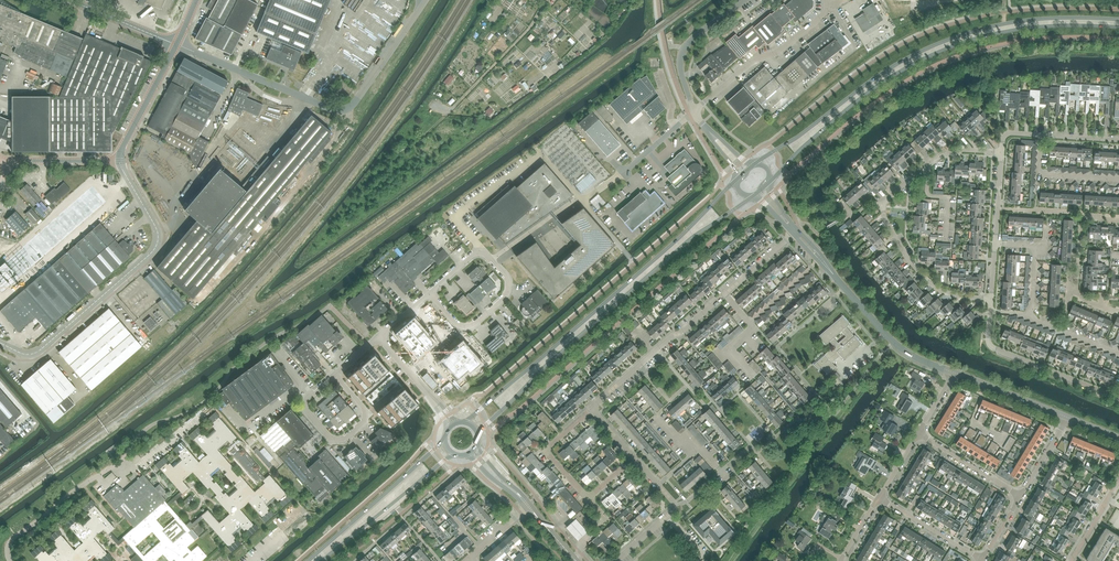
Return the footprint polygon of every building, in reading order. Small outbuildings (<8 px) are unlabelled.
[(138,1),(137,4),(143,7),(145,3),(161,10),(165,0),(136,0),(138,1)] [(209,17),(242,35),(258,5),(249,0),(211,0),(207,8),(212,11),(209,17)] [(308,53),(330,0),(269,0),(264,12),(256,32),(308,53)] [(792,19),(793,18),(795,20),(812,6),(812,1),(811,0),(793,0),(787,5),(785,3),(785,2),(783,4),(772,13),(771,12),(755,26),(753,24),(739,36),(736,33),(727,41),(741,57),(753,47),(757,44),(759,47),(767,41),(769,44),(782,33),(782,34),(784,33),(783,32),(786,29),(783,26),(792,19)] [(855,18),(859,25),(863,32),(880,22),(883,19),(873,2),(863,9),(865,12),(855,18)] [(16,47),(14,53),(17,54),(22,56),(27,58),(26,60),(27,60),(28,58),(68,75),(67,77),(73,63),(83,39),(73,35),(70,33),(64,31),(23,14),(0,4),(0,41),(16,47)] [(242,35),(209,17),(208,19),(206,18),(195,39),(224,52),(231,55),(242,35)] [(811,48),(822,62),(823,63),(842,48),(844,50),(851,43),(845,35),(843,36),(833,24),(807,44),(811,48)] [(86,34),(73,65),(60,97),(50,97),(50,152),(111,152),(111,136),(111,132),(114,132),(114,131),(116,127),(151,61),(144,58),(144,56),(121,47),(121,48),(86,34)] [(281,51),(273,48),(271,47),(266,59),(273,62),(282,65),(289,68),(293,70),(301,52),(284,45),(281,51)] [(709,56),(697,66),(698,67),(700,69),(707,64),(712,69),(708,73),(707,71),(704,74),(705,75),(712,83),(716,79),(717,78),(718,78),(720,76),(719,75),(724,70),(726,69),(726,68),(738,57),(727,45),(712,55),(711,54),(709,56)] [(811,48),(796,60),(799,64),(807,74),(822,62),(811,48)] [(8,62),(0,58),(0,81),(8,62)] [(173,78),(171,83),(151,120),(148,126),(163,134),(161,138),(190,154),(195,166),(196,166),(209,142),(199,137),(228,81),(199,66),(184,58),(177,71),(176,73),(173,78)] [(799,64),(796,60),(790,66),(791,67),(776,79),(764,66),(743,85),(767,111),(788,93),(787,92),(792,88),(792,89),(795,87),(794,85),(807,74),(799,64)] [(639,78),(609,105),(626,124),(643,110),(652,120),(665,108),(658,100),(659,100),(660,99),(659,98),(646,76),(641,81),(639,78)] [(335,90),(340,94),(344,88),(339,84),(335,90)] [(1070,95),(1070,99),(1077,100),(1076,111),(1079,111),(1080,100),(1081,84),(1071,84),(1070,86),(1071,86),(1070,92),(1075,92),(1075,95),(1070,95)] [(1091,85),(1081,84),(1080,100),(1086,100),(1086,114),(1089,114),(1090,101),(1090,96),(1090,93),(1091,85)] [(1060,96),(1060,101),(1067,101),(1066,114),(1069,114),(1070,99),(1070,95),(1070,92),(1071,86),(1070,86),(1060,85),(1060,87),(1061,87),(1061,93),(1065,94),(1065,97),(1060,96)] [(1090,96),(1090,101),(1096,101),(1096,114),(1099,114),(1100,101),(1101,85),(1091,85),(1090,93),(1095,93),(1094,97),(1090,96)] [(1110,86),(1101,85),(1100,101),(1106,102),(1105,115),(1109,115),(1110,86)] [(744,87),(728,101),(728,102),(743,120),(749,126),(766,112),(744,87)] [(1050,98),(1050,102),(1057,103),(1056,116),(1059,116),(1060,101),(1060,96),(1061,93),(1061,87),(1060,87),(1050,87),(1050,89),(1051,89),(1050,95),(1055,95),(1055,98),(1050,98)] [(237,88),(235,93),(230,105),(228,110),(239,116),(242,110),(258,116),(263,105),(246,98),(249,93),(237,88)] [(1040,99),(1040,106),(1046,106),(1046,117),(1049,117),(1050,102),(1050,98),(1050,95),(1051,89),(1050,89),(1040,88),(1040,90),(1041,90),(1040,96),(1045,97),(1044,100),(1040,99)] [(1010,95),(1007,94),(1004,90),(1000,90),(999,110),(1006,110),(1005,121),(1009,121),(1010,108),(1010,104),(1010,101),(1010,95)] [(1030,101),(1030,105),(1036,106),(1036,117),(1039,117),(1040,106),(1040,99),(1040,96),(1041,90),(1040,90),(1030,90),(1030,92),(1031,92),(1030,98),(1035,98),(1034,101),(1030,101)] [(1020,102),(1020,107),(1026,107),(1026,118),(1029,118),(1030,105),(1030,101),(1030,98),(1031,92),(1030,92),(1020,91),(1020,93),(1021,93),(1020,99),(1025,100),(1024,103),(1020,102)] [(1010,104),(1010,108),(1016,109),(1016,120),(1019,120),(1020,107),(1020,102),(1020,99),(1021,93),(1020,93),(1010,93),(1010,95),(1010,101),(1014,101),(1014,104),(1010,104)] [(13,140),(13,152),(50,152),(50,97),(13,97),(13,120),(10,120),(0,116),(0,134),(13,140)] [(977,110),(972,114),(983,126),(985,125),(981,120),(984,118),(985,120),(988,117),(984,112),(981,114),(977,110)] [(593,112),(579,123),(584,130),(585,130),(586,131),(585,131),(600,149),(607,157),(621,145),(599,119),(599,120),(598,119),(598,118),(593,112)] [(971,112),(966,116),(975,126),(976,127),(979,125),(984,131),(986,129),(983,126),(972,114),(971,112)] [(157,267),(169,278),(169,279),(193,299),(212,277),(232,253),(236,256),(253,236),(249,233),(261,219),(265,221),(281,202),(276,197),(307,161),(311,164),(330,140),(327,137),(332,132),(312,115),(273,160),(273,161),(268,156),(241,187),(220,169),(185,210),(197,220),(193,225),(169,253),(167,256),(157,267)] [(966,116),(962,120),(963,122),(974,134),(976,137),(978,135),(976,132),(977,132),(974,130),(977,128),(976,127),(975,126),(966,116)] [(945,120),(941,124),(952,137),(954,135),(950,130),(952,128),(955,131),(957,129),(953,124),(950,126),(945,120)] [(956,121),(953,124),(957,129),(962,134),(965,132),(967,135),(970,133),(973,136),(974,134),(963,122),(962,120),(958,124),(956,121)] [(939,122),(935,126),(937,128),(936,128),(940,132),(943,136),(946,134),(950,139),(952,137),(941,124),(939,122)] [(933,124),(928,128),(939,141),(941,139),(937,134),(940,132),(936,128),(937,128),(935,126),(933,124)] [(928,128),(923,132),(930,140),(933,138),(937,142),(939,141),(928,128)] [(922,130),(918,134),(919,136),(930,149),(932,147),(928,142),(930,140),(923,132),(922,130)] [(541,147),(548,155),(563,141),(556,134),(541,147)] [(919,136),(912,142),(920,151),(923,149),(922,148),(924,145),(928,150),(930,149),(919,136)] [(1016,145),(1016,152),(1025,152),(1026,145),(1033,146),(1033,144),(1035,144),(1036,145),(1036,141),(1022,140),(1022,145),(1016,145)] [(908,143),(904,147),(915,159),(917,157),(913,153),(915,151),(917,154),(920,151),(912,142),(910,144),(908,143)] [(904,147),(899,151),(906,159),(909,156),(913,161),(915,159),(904,147)] [(700,164),(699,165),(698,163),(685,149),(665,167),(672,175),(668,178),(673,184),(669,187),(676,196),(701,175),(702,174),(703,172),(703,170),(703,169),(703,168),(702,167),(701,165),(700,164)] [(899,151),(895,154),(906,167),(908,165),(904,161),(906,159),(899,151)] [(895,164),(892,166),(897,172),(900,169),(897,166),(900,164),(904,169),(906,167),(895,154),(890,158),(895,164)] [(969,162),(969,164),(970,164),(969,173),(976,173),(976,162),(978,162),(978,159),(975,159),(975,162),(969,162)] [(961,161),(961,164),(962,164),(962,175),(969,176),(969,173),(970,164),(969,164),(964,164),(964,161),(961,161)] [(983,162),(978,162),(976,162),(976,173),(982,174),(982,176),(986,176),(987,169),(983,169),(983,162)] [(498,237),(505,244),(506,243),(572,195),(544,163),(513,191),(508,185),(477,213),(480,216),(478,218),(476,219),(495,240),(498,237)] [(886,163),(881,168),(882,169),(893,182),(893,181),(895,180),(891,175),(894,173),(895,174),(897,172),(892,166),(890,168),(887,165),(886,163)] [(943,167),(943,170),(945,170),(944,181),(951,182),(951,177),(952,170),(951,170),(946,170),(946,167),(948,167),(948,164),(948,163),(945,163),(945,167),(943,167)] [(882,169),(878,173),(885,181),(886,183),(889,181),(890,181),(893,186),(895,184),(893,182),(882,169)] [(934,175),(933,183),(937,183),(940,183),(940,181),(944,181),(945,170),(943,170),(938,169),(937,176),(934,175)] [(878,173),(873,177),(884,189),(886,187),(882,183),(885,181),(878,173)] [(869,182),(867,184),(872,190),(874,187),(875,189),(878,186),(882,191),(884,189),(873,177),(868,181),(869,182)] [(45,197),(52,204),(55,201),(56,203),(71,190),(64,182),(53,192),(52,191),(45,197)] [(861,182),(856,186),(867,199),(869,197),(867,194),(872,190),(867,184),(865,186),(861,182)] [(20,190),(30,202),(35,206),(37,204),(41,200),(27,184),(20,190)] [(0,268),(0,287),(4,292),(107,201),(93,185),(0,268)] [(856,186),(852,190),(858,198),(861,195),(865,200),(867,199),(856,186)] [(974,189),(974,196),(985,197),(985,199),(987,199),(988,196),(985,195),(985,190),(974,189)] [(852,190),(847,194),(858,206),(860,204),(856,200),(858,198),(852,190)] [(641,192),(617,213),(633,231),(665,203),(655,192),(651,196),(647,192),(644,195),(641,192)] [(1020,193),(1011,193),(1011,196),(1010,196),(1010,199),(1010,200),(1016,201),(1016,204),(1020,204),(1020,193)] [(858,206),(847,194),(843,198),(849,206),(852,203),(856,208),(858,206)] [(918,202),(917,207),(917,209),(928,210),(929,203),(931,203),(931,199),(918,198),(917,202),(918,202)] [(984,213),(985,208),(982,208),(982,204),(971,203),(967,203),(966,210),(970,210),(981,211),(981,213),(984,213)] [(37,204),(35,206),(45,219),(54,211),(49,206),(44,211),(37,204)] [(917,210),(917,215),(926,216),(928,217),(928,210),(917,209),(917,207),(915,207),(914,210),(917,210)] [(26,214),(35,224),(41,218),(32,208),(26,214)] [(517,255),(516,256),(554,298),(578,277),(576,276),(580,272),(580,273),(586,268),(585,267),(587,266),(589,267),(615,245),(583,208),(561,224),(580,244),(554,267),(536,242),(517,255)] [(115,209),(59,259),(89,294),(88,293),(89,292),(90,293),(91,292),(90,291),(96,286),(81,269),(115,240),(100,223),(115,210),(115,209)] [(29,226),(16,211),(6,220),(19,235),(29,226)] [(853,222),(857,227),(870,216),(868,214),(864,218),(861,215),(853,222)] [(911,224),(914,224),(914,222),(925,223),(926,216),(917,215),(914,215),(914,221),(911,221),(911,224)] [(857,227),(861,231),(869,224),(867,222),(872,218),(870,216),(857,227)] [(972,218),(972,224),(983,225),(983,226),(986,227),(986,223),(983,223),(983,218),(981,218),(972,218)] [(847,222),(845,224),(848,227),(853,222),(852,221),(850,219),(847,222)] [(913,230),(913,233),(920,233),(927,234),(931,234),(931,230),(927,230),(925,230),(925,223),(914,222),(914,224),(913,230)] [(861,231),(865,236),(878,225),(876,223),(871,227),(869,224),(861,231)] [(1090,234),(1094,235),(1094,239),(1095,239),(1094,241),(1097,242),(1097,239),(1098,225),(1090,224),(1090,229),(1090,234)] [(865,236),(869,240),(877,233),(875,231),(879,227),(878,225),(865,236)] [(1097,239),(1097,242),(1100,242),(1100,240),(1101,240),(1101,235),(1105,235),(1106,225),(1098,225),(1097,239)] [(1109,240),(1113,240),(1114,229),(1114,226),(1106,225),(1105,235),(1110,236),(1109,240)] [(762,232),(757,236),(763,244),(768,239),(764,235),(767,233),(763,228),(760,230),(762,232)] [(869,240),(873,245),(885,234),(884,232),(879,236),(877,233),(869,240)] [(885,234),(873,245),(877,250),(879,252),(880,251),(886,246),(883,244),(885,242),(883,240),(887,236),(885,234)] [(428,236),(420,244),(434,260),(438,265),(448,255),(443,249),(439,253),(430,242),(432,241),(428,236)] [(757,236),(752,241),(758,248),(763,244),(757,236)] [(971,238),(971,245),(979,245),(979,246),(982,246),(982,240),(985,240),(985,237),(982,237),(982,239),(971,238)] [(119,244),(115,240),(81,269),(96,286),(114,270),(130,257),(128,255),(133,252),(133,246),(132,246),(132,242),(130,242),(130,244),(128,243),(125,240),(123,240),(119,244)] [(752,241),(747,245),(753,252),(758,248),(752,241)] [(416,243),(395,261),(411,279),(415,276),(416,277),(434,260),(420,244),(418,246),(416,243)] [(744,248),(742,250),(748,257),(753,252),(747,245),(746,244),(743,246),(744,248)] [(879,256),(875,260),(879,265),(879,264),(880,263),(893,252),(891,250),(887,254),(885,252),(888,249),(886,246),(880,251),(879,252),(877,254),(879,256)] [(921,261),(927,261),(928,261),(929,251),(922,250),(922,248),(918,248),(918,255),(921,255),(921,261)] [(742,250),(737,254),(743,261),(748,257),(742,250)] [(1089,250),(1089,258),(1098,258),(1099,254),(1103,255),(1103,251),(1089,250)] [(785,255),(786,256),(792,263),(793,265),(798,260),(791,251),(790,252),(789,251),(788,251),(787,253),(787,254),(785,255)] [(930,262),(935,262),(935,259),(936,251),(929,251),(928,261),(927,261),(926,264),(930,264),(930,262)] [(964,252),(963,259),(978,260),(979,256),(981,256),(982,254),(982,253),(982,251),(979,251),(979,252),(968,252),(964,252)] [(736,252),(731,257),(732,259),(738,266),(743,261),(737,254),(736,252)] [(880,263),(879,264),(883,269),(884,268),(892,261),(890,258),(894,254),(893,252),(880,263)] [(935,262),(934,270),(940,270),(941,270),(942,259),(942,255),(936,255),(935,259),(935,262)] [(726,256),(721,260),(723,262),(729,269),(734,265),(728,258),(726,256)] [(782,259),(780,260),(781,260),(787,267),(788,268),(790,267),(789,265),(792,263),(786,256),(785,256),(784,256),(783,256),(782,257),(782,259)] [(1089,258),(1088,265),(1099,266),(1102,267),(1104,267),(1106,267),(1106,264),(1102,264),(1102,263),(1098,263),(1098,258),(1089,258)] [(59,259),(1,310),(0,311),(1,311),(19,332),(36,317),(47,330),(51,326),(88,293),(89,294),(59,259)] [(884,268),(883,269),(887,273),(888,272),(901,261),(899,260),(899,259),(894,263),(892,261),(884,268)] [(943,270),(948,271),(948,269),(949,269),(949,260),(942,259),(941,270),(940,270),(940,273),(943,273),(943,270)] [(777,263),(775,264),(776,264),(780,270),(781,272),(787,267),(781,260),(780,260),(779,260),(777,262),(777,263)] [(411,279),(395,261),(392,264),(390,263),(387,265),(389,267),(378,276),(384,283),(388,279),(391,283),(394,281),(404,294),(409,290),(411,288),(415,285),(413,281),(411,279)] [(888,272),(892,277),(900,270),(898,267),(902,263),(901,261),(888,272)] [(723,262),(718,267),(724,274),(729,269),(723,262)] [(769,267),(775,274),(777,276),(782,272),(781,272),(780,270),(776,264),(775,264),(774,263),(769,267)] [(1085,265),(1084,273),(1094,274),(1094,270),(1099,270),(1099,266),(1088,265),(1085,265)] [(467,275),(471,280),(475,277),(478,280),(486,273),(480,266),(478,267),(477,267),(467,275)] [(381,267),(373,274),(376,278),(384,271),(381,267)] [(718,267),(713,271),(719,278),(724,274),(718,267)] [(769,267),(764,272),(770,279),(775,274),(769,267)] [(892,277),(896,281),(908,270),(907,268),(902,272),(900,270),(892,277)] [(172,290),(154,269),(144,278),(162,299),(157,303),(171,319),(188,303),(174,287),(172,290)] [(951,282),(957,283),(958,283),(959,272),(952,271),(952,269),(949,269),(948,269),(948,271),(948,276),(952,276),(951,282)] [(908,270),(896,281),(900,286),(901,285),(903,287),(907,284),(913,279),(910,276),(908,278),(907,278),(905,276),(910,272),(908,270)] [(1111,288),(1118,289),(1118,286),(1118,279),(1115,278),(1115,274),(1116,270),(1112,270),(1112,274),(1111,288)] [(713,271),(708,275),(714,282),(715,283),(716,283),(718,281),(718,280),(720,279),(719,278),(713,271)] [(965,283),(965,286),(970,286),(970,289),(972,289),(973,290),(973,286),(972,286),(973,275),(969,275),(969,271),(966,271),(966,272),(966,275),(965,283)] [(764,272),(759,276),(765,283),(770,279),(764,272)] [(805,276),(805,279),(809,282),(812,280),(810,278),(812,276),(813,277),(815,275),(811,272),(810,273),(810,274),(805,276)] [(960,283),(965,283),(966,275),(966,272),(959,272),(958,283),(957,283),(956,286),(960,286),(960,283)] [(714,283),(714,282),(708,275),(705,273),(703,275),(700,277),(703,280),(709,287),(710,288),(713,286),(713,285),(714,283)] [(973,275),(972,286),(973,286),(979,287),(979,281),(983,281),(983,274),(979,273),(979,275),(977,274),(976,275),(973,275)] [(1084,273),(1084,281),(1098,282),(1098,279),(1094,278),(1094,274),(1084,273)] [(754,281),(756,283),(760,287),(763,290),(765,288),(762,285),(765,283),(759,276),(754,281)] [(469,293),(466,295),(475,305),(477,303),(478,304),(478,303),(489,291),(497,286),(495,284),(489,277),(470,293),(469,293)] [(907,284),(903,287),(906,290),(910,295),(919,287),(914,282),(915,282),(913,279),(907,284)] [(703,284),(700,286),(706,293),(706,294),(707,293),(707,294),(708,294),(710,292),(712,290),(711,289),(710,288),(709,287),(703,280),(701,282),(703,284)] [(1084,281),(1083,289),(1088,289),(1093,290),(1093,285),(1098,286),(1107,286),(1107,283),(1102,282),(1098,282),(1084,281)] [(814,288),(815,289),(821,296),(822,296),(824,295),(824,294),(825,293),(826,292),(824,290),(822,287),(821,287),(823,285),(823,284),(820,282),(816,284),(816,286),(814,288)] [(756,283),(751,287),(757,294),(763,290),(760,287),(756,283)] [(384,312),(386,311),(386,310),(387,310),(387,309),(387,308),(386,308),(385,306),(385,307),(383,305),(384,305),(371,290),(369,287),(368,287),(368,286),(367,286),(366,286),(361,291),(361,292),(361,293),(356,297),(355,297),(354,297),(353,297),(348,301),(348,302),(348,303),(348,304),(349,304),(366,324),(366,325),(367,325),(368,325),(369,325),(370,324),(371,323),(371,322),(371,321),(382,312),(383,312),(384,312)] [(700,286),(695,291),(701,298),(706,293),(700,286)] [(751,287),(746,292),(752,298),(757,294),(751,287)] [(919,287),(910,295),(915,300),(916,300),(918,302),(920,300),(921,299),(926,295),(924,292),(923,293),(920,289),(919,287)] [(529,315),(530,314),(533,317),(550,302),(538,289),(521,304),(523,306),(522,307),(522,309),(522,310),(522,311),(522,313),(523,314),(524,315),(525,315),(526,316),(528,315),(529,315)] [(815,289),(810,294),(816,301),(816,300),(817,301),(818,301),(820,300),(820,299),(822,297),(821,296),(815,289)] [(701,298),(695,291),(690,295),(696,302),(701,298)] [(746,292),(741,296),(747,303),(752,298),(746,292)] [(469,313),(470,312),(470,311),(471,311),(472,310),(473,308),(474,309),(474,308),(474,307),(473,306),(473,305),(462,293),(460,295),(461,297),(457,301),(456,302),(455,302),(456,303),(455,303),(455,304),(456,304),(457,306),(458,307),(459,308),(459,309),(460,309),(461,309),(463,311),(462,311),(463,311),(464,313),(465,313),(466,315),(467,314),(468,314),(467,314),(469,312),(469,313)] [(920,300),(920,301),(924,306),(925,305),(927,307),(929,306),(932,304),(937,299),(935,297),(933,298),(928,293),(926,295),(921,299),(920,300)] [(686,294),(681,299),(687,306),(692,301),(686,294)] [(807,294),(803,297),(809,304),(811,305),(816,301),(810,294),(808,295),(807,294)] [(736,300),(742,307),(747,303),(741,296),(740,296),(739,296),(738,297),(737,299),(736,300)] [(803,297),(798,301),(805,308),(809,304),(803,297)] [(939,307),(941,309),(947,304),(944,302),(943,303),(938,298),(937,299),(932,304),(929,306),(934,311),(939,307)] [(681,299),(676,303),(682,310),(687,306),(681,299)] [(796,303),(793,305),(800,312),(805,308),(798,301),(797,300),(795,302),(796,303)] [(950,311),(952,313),(957,309),(955,306),(954,308),(949,302),(947,304),(941,309),(940,310),(945,316),(950,311)] [(676,303),(671,307),(677,314),(682,310),(676,303)] [(791,307),(789,310),(795,317),(800,312),(793,305),(792,303),(790,305),(791,307)] [(669,310),(666,312),(672,319),(677,314),(671,307),(669,305),(667,308),(669,310)] [(1070,313),(1076,316),(1080,307),(1073,305),(1070,313)] [(952,313),(949,316),(954,321),(959,317),(962,319),(963,318),(969,312),(967,310),(964,312),(960,307),(957,309),(952,313)] [(1076,316),(1083,319),(1086,310),(1080,307),(1076,316)] [(59,352),(91,390),(117,367),(123,363),(142,346),(109,308),(109,309),(75,338),(63,348),(59,352)] [(724,309),(719,313),(727,322),(729,320),(727,318),(730,315),(724,309)] [(786,312),(784,314),(785,315),(787,317),(790,321),(791,322),(794,320),(794,319),(795,318),(795,317),(789,310),(786,312)] [(1083,319),(1089,321),(1092,313),(1086,310),(1083,319)] [(963,318),(962,319),(967,324),(969,322),(972,324),(974,322),(980,317),(978,315),(977,315),(975,316),(972,312),(971,311),(970,312),(969,312),(963,318)] [(661,316),(663,319),(663,318),(667,323),(672,319),(666,312),(661,316)] [(727,322),(719,313),(714,317),(722,327),(727,322)] [(1089,321),(1095,324),(1099,315),(1092,313),(1089,321)] [(760,316),(761,319),(764,323),(765,322),(764,322),(769,317),(767,316),(766,314),(760,316)] [(304,344),(305,343),(308,340),(311,343),(314,341),(317,342),(317,343),(317,344),(319,346),(318,347),(319,348),(319,349),(320,349),(321,349),(324,352),(325,352),(325,353),(326,352),(327,352),(332,347),(333,346),(333,345),(335,343),(338,340),(339,340),(340,340),(342,339),(342,338),(342,337),(342,336),(341,335),(341,334),(341,333),(340,333),(339,332),(339,333),(337,330),(336,331),(335,330),(321,315),(309,326),(308,325),(296,335),(304,344)] [(785,315),(780,320),(782,322),(788,329),(793,324),(791,322),(790,321),(787,317),(785,315)] [(846,327),(850,324),(843,315),(825,331),(819,336),(825,342),(826,344),(830,340),(835,346),(831,350),(825,354),(825,355),(816,363),(814,365),(819,370),(822,368),(825,370),(828,374),(836,367),(832,363),(836,359),(838,358),(839,356),(841,355),(844,359),(857,347),(862,343),(855,336),(852,334),(851,332),(848,328),(847,329),(846,327)] [(1095,324),(1102,327),(1105,318),(1099,315),(1095,324)] [(144,323),(147,327),(151,331),(157,325),(150,317),(144,323)] [(513,322),(519,329),(525,324),(519,317),(513,322)] [(715,329),(717,330),(717,331),(722,327),(714,317),(709,322),(715,329)] [(663,319),(658,323),(665,330),(670,325),(667,323),(663,318),(663,319)] [(1105,318),(1102,327),(1108,329),(1112,321),(1105,318)] [(412,321),(399,333),(418,356),(432,344),(412,321)] [(709,322),(704,326),(710,333),(712,336),(714,334),(714,333),(717,330),(715,329),(709,322)] [(782,322),(777,326),(783,333),(788,329),(782,322)] [(658,323),(653,327),(660,334),(665,330),(658,323)] [(489,334),(492,337),(493,339),(485,345),(492,353),(505,342),(502,339),(504,337),(506,339),(509,336),(498,324),(490,331),(491,332),(489,334)] [(704,326),(699,330),(705,337),(710,333),(704,326)] [(777,326),(772,330),(778,337),(783,333),(777,326)] [(660,334),(653,327),(648,332),(654,339),(660,334)] [(1002,336),(1008,339),(1012,331),(1005,328),(1002,336)] [(778,337),(772,330),(771,329),(769,331),(770,332),(767,335),(773,342),(778,337)] [(699,330),(694,335),(700,342),(705,337),(699,330)] [(1008,339),(1015,341),(1018,333),(1012,331),(1008,339)] [(1015,341),(1021,344),(1023,338),(1024,338),(1025,336),(1018,333),(1015,341)] [(293,335),(280,345),(289,355),(292,353),(311,374),(321,365),(313,355),(315,354),(318,351),(311,343),(308,340),(305,343),(304,344),(296,335),(295,334),(293,335)] [(700,342),(694,335),(689,339),(695,346),(700,342)] [(1020,347),(1026,349),(1031,338),(1025,336),(1024,338),(1023,338),(1021,344),(1020,347)] [(629,338),(626,341),(629,344),(626,346),(632,352),(637,348),(631,341),(629,338)] [(1026,349),(1033,352),(1037,341),(1031,338),(1026,349)] [(1033,352),(1039,354),(1044,343),(1037,340),(1037,341),(1033,352)] [(1044,343),(1039,354),(1046,357),(1050,345),(1051,343),(1048,342),(1047,344),(1044,343)] [(463,344),(442,362),(457,378),(467,369),(469,372),(472,370),(479,363),(463,344)] [(626,346),(621,350),(627,356),(632,352),(626,346)] [(1050,356),(1049,357),(1053,359),(1054,357),(1056,358),(1061,347),(1057,346),(1056,349),(1053,347),(1050,356)] [(762,356),(764,358),(771,352),(767,347),(759,355),(761,357),(762,356)] [(1056,358),(1062,361),(1066,352),(1062,351),(1064,348),(1061,347),(1056,358)] [(671,355),(676,361),(687,351),(685,348),(680,352),(678,349),(671,355)] [(621,350),(617,354),(622,361),(627,356),(621,350)] [(614,351),(611,354),(614,357),(612,359),(617,365),(622,361),(617,354),(614,351)] [(676,361),(680,366),(687,360),(684,357),(689,353),(687,351),(676,361)] [(766,360),(769,363),(776,357),(771,352),(764,358),(763,359),(765,361),(766,360)] [(1062,361),(1069,363),(1072,355),(1066,352),(1062,361)] [(1069,363),(1075,366),(1078,357),(1075,356),(1076,353),(1073,352),(1072,355),(1069,363)] [(224,391),(218,395),(226,405),(229,403),(234,409),(236,407),(239,411),(241,413),(244,418),(245,419),(247,418),(273,399),(275,398),(288,388),(291,386),(292,385),(294,384),(284,370),(286,368),(284,367),(283,365),(281,366),(278,362),(273,356),(271,353),(268,355),(266,356),(259,362),(222,388),(223,389),(223,390),(224,391)] [(369,358),(348,377),(350,380),(352,381),(354,384),(355,386),(362,393),(362,392),(381,376),(388,370),(382,362),(380,361),(377,358),(374,354),(369,358)] [(776,357),(769,363),(771,366),(773,368),(775,367),(782,361),(777,356),(776,357)] [(1081,368),(1084,360),(1085,358),(1082,356),(1081,359),(1078,357),(1075,366),(1081,368)] [(51,359),(21,385),(54,422),(75,404),(67,396),(76,388),(51,359)] [(612,359),(607,363),(612,369),(617,365),(612,359)] [(680,366),(685,371),(696,361),(694,359),(689,363),(687,360),(680,366)] [(604,365),(602,367),(607,374),(612,369),(607,363),(606,363),(604,360),(602,362),(604,365)] [(1081,368),(1087,371),(1090,365),(1091,362),(1084,360),(1081,368)] [(685,371),(689,376),(696,370),(693,368),(698,364),(696,361),(685,371)] [(775,367),(779,372),(786,366),(782,361),(775,367)] [(1086,373),(1093,376),(1097,365),(1091,362),(1090,365),(1087,371),(1086,373)] [(1093,376),(1099,378),(1103,370),(1100,369),(1101,366),(1097,365),(1093,376)] [(786,366),(779,372),(781,374),(784,377),(791,371),(786,366)] [(602,367),(597,372),(602,378),(607,374),(602,367)] [(594,368),(591,371),(594,374),(592,376),(597,383),(602,378),(597,372),(594,368)] [(1099,378),(1105,381),(1110,369),(1107,368),(1106,371),(1103,369),(1103,370),(1099,378)] [(689,376),(694,381),(705,372),(703,369),(698,373),(696,370),(689,376)] [(1110,369),(1105,381),(1112,384),(1115,375),(1112,374),(1113,371),(1110,369)] [(784,381),(786,383),(793,377),(789,372),(791,371),(784,377),(782,378),(779,381),(781,383),(784,381)] [(705,372),(694,381),(698,387),(705,381),(702,378),(707,374),(705,372)] [(921,377),(920,376),(913,372),(911,376),(916,379),(910,388),(918,393),(925,383),(920,380),(921,377)] [(392,373),(387,378),(394,386),(399,382),(392,373)] [(833,373),(829,376),(839,387),(843,384),(838,378),(835,374),(833,373)] [(727,375),(724,377),(734,388),(739,383),(734,377),(731,379),(727,375)] [(726,384),(723,386),(729,392),(734,388),(724,377),(722,379),(726,384)] [(786,383),(791,388),(798,382),(793,377),(786,383)] [(590,383),(587,385),(593,392),(598,387),(590,378),(587,380),(590,383)] [(745,390),(750,395),(756,390),(754,387),(758,383),(756,380),(745,390)] [(791,388),(795,393),(802,387),(798,382),(791,388)] [(585,383),(582,385),(585,388),(582,390),(588,396),(593,392),(587,385),(585,383)] [(716,385),(714,386),(724,397),(729,392),(723,386),(721,388),(716,384),(716,385)] [(639,391),(643,396),(650,390),(646,385),(639,391)] [(403,386),(377,409),(391,425),(417,402),(403,386)] [(724,397),(714,386),(711,388),(715,393),(713,395),(718,402),(724,397)] [(581,387),(576,392),(577,394),(583,400),(588,396),(582,390),(581,387)] [(797,396),(799,398),(806,392),(802,387),(795,393),(792,396),(794,399),(797,396)] [(6,427),(22,414),(0,389),(0,420),(6,427)] [(750,395),(754,401),(765,391),(763,389),(758,392),(756,390),(750,395)] [(643,396),(648,401),(654,395),(650,390),(643,396)] [(754,401),(759,406),(765,400),(763,398),(767,394),(765,391),(754,401)] [(959,391),(955,397),(963,402),(963,401),(965,403),(968,404),(969,402),(965,399),(966,396),(959,391)] [(319,407),(330,420),(348,405),(346,403),(339,395),(336,392),(333,392),(319,404),(319,407)] [(575,396),(573,398),(578,405),(583,400),(577,394),(576,392),(573,394),(575,396)] [(806,392),(799,398),(804,403),(811,397),(806,392)] [(897,408),(906,413),(913,402),(907,399),(909,395),(903,392),(900,397),(902,399),(897,408)] [(689,394),(684,398),(690,405),(695,400),(689,394)] [(648,401),(652,406),(659,400),(654,395),(648,401)] [(571,396),(566,401),(573,409),(578,405),(573,398),(572,398),(571,396)] [(955,397),(952,403),(959,407),(963,402),(955,397)] [(684,398),(679,403),(685,409),(690,405),(684,398)] [(765,400),(759,406),(763,411),(774,401),(772,399),(769,402),(769,401),(768,399),(767,399),(765,400)] [(565,400),(560,405),(563,407),(568,413),(573,409),(566,401),(565,400)] [(659,400),(652,406),(657,411),(663,405),(659,400)] [(986,410),(989,402),(983,400),(980,408),(986,410)] [(763,411),(768,416),(774,411),(772,408),(776,404),(774,401),(763,411)] [(989,402),(986,410),(989,412),(992,413),(995,405),(989,402)] [(679,403),(674,407),(680,413),(685,409),(679,403)] [(952,403),(949,408),(956,413),(958,414),(961,416),(963,413),(958,410),(959,407),(952,403)] [(330,420),(326,424),(328,426),(330,428),(334,425),(337,429),(345,422),(345,421),(347,419),(348,420),(350,418),(349,417),(353,414),(353,412),(350,409),(351,408),(348,405),(330,420)] [(560,409),(558,411),(563,418),(568,413),(563,407),(560,405),(558,407),(560,409)] [(992,413),(998,415),(1001,407),(995,405),(992,413)] [(680,413),(674,407),(669,411),(675,418),(680,413)] [(998,415),(1004,418),(1007,410),(1001,407),(998,415)] [(949,408),(945,414),(952,418),(956,413),(949,408)] [(273,425),(260,436),(270,447),(273,450),(275,452),(277,449),(281,446),(282,448),(284,446),(290,441),(291,439),(293,438),(298,444),(299,445),(300,447),(313,435),(302,423),(303,423),(292,410),(291,409),(275,423),(273,425)] [(611,415),(616,420),(623,414),(618,409),(611,415)] [(703,414),(708,420),(715,414),(710,409),(708,410),(703,414)] [(768,416),(772,421),(783,412),(782,410),(781,409),(776,413),(774,411),(768,416)] [(555,414),(552,416),(557,422),(558,422),(559,422),(563,418),(558,411),(556,410),(554,412),(555,414)] [(1004,418),(1003,419),(1006,420),(1006,419),(1010,420),(1013,412),(1007,410),(1004,418)] [(542,421),(537,425),(543,431),(548,426),(548,425),(552,421),(543,411),(538,416),(542,421)] [(880,419),(885,422),(881,428),(893,435),(898,426),(887,419),(890,414),(885,411),(880,419)] [(783,412),(772,421),(777,427),(783,421),(781,418),(785,414),(783,412)] [(1010,420),(1009,423),(1012,424),(1013,422),(1016,423),(1019,415),(1013,412),(1010,420)] [(62,533),(58,529),(48,537),(52,542),(54,540),(56,542),(54,543),(57,548),(49,555),(45,551),(43,552),(42,551),(44,549),(40,545),(30,553),(34,557),(36,557),(38,559),(39,560),(67,560),(68,560),(69,560),(87,560),(94,555),(98,560),(99,558),(101,560),(99,560),(108,560),(112,558),(108,553),(107,554),(93,538),(103,529),(118,546),(125,540),(137,554),(130,560),(131,560),(154,560),(162,554),(168,560),(201,560),(206,556),(197,546),(190,552),(186,547),(195,540),(198,537),(191,529),(203,519),(228,547),(227,548),(231,553),(241,545),(236,540),(235,542),(233,540),(235,539),(231,534),(240,527),(244,531),(245,529),(247,531),(245,533),(249,537),(258,529),(254,524),(253,525),(239,510),(244,507),(248,502),(262,518),(261,519),(265,524),(273,516),(274,515),(273,514),(270,511),(268,512),(267,511),(269,509),(265,505),(273,498),(277,502),(279,500),(280,502),(278,503),(282,508),(292,500),(288,495),(287,496),(273,481),(269,476),(265,479),(257,471),(259,469),(241,449),(239,451),(232,443),(236,439),(218,418),(219,417),(215,413),(206,421),(210,425),(212,424),(213,425),(211,427),(215,431),(206,439),(203,434),(201,436),(199,434),(201,433),(197,428),(188,436),(192,441),(193,440),(207,456),(202,459),(198,463),(185,447),(186,446),(182,442),(172,450),(176,455),(178,453),(179,455),(178,456),(181,460),(173,468),(169,464),(167,465),(166,464),(168,462),(164,458),(154,466),(158,470),(159,469),(180,493),(167,504),(165,502),(166,501),(161,496),(166,492),(159,484),(155,488),(143,475),(124,492),(117,484),(114,487),(103,496),(114,509),(118,513),(119,511),(134,528),(119,542),(111,532),(115,529),(94,505),(95,504),(91,500),(82,508),(86,512),(88,511),(89,512),(87,514),(91,518),(83,526),(79,521),(77,523),(76,522),(77,520),(73,515),(64,524),(68,528),(69,527),(83,543),(78,546),(74,550),(61,534),(62,533)] [(616,420),(620,425),(627,419),(623,414),(616,420)] [(708,420),(712,425),(719,419),(715,414),(708,420)] [(945,414),(942,419),(949,424),(952,425),(954,427),(956,424),(951,421),(952,418),(945,414)] [(1016,423),(1022,425),(1025,417),(1019,415),(1016,423)] [(1032,420),(1025,417),(1022,425),(1028,428),(1032,420)] [(620,425),(625,430),(631,424),(627,419),(620,425)] [(712,425),(716,430),(723,424),(719,419),(712,425)] [(942,419),(938,425),(946,429),(949,424),(942,419)] [(534,432),(528,436),(534,442),(539,437),(543,432),(542,431),(543,431),(537,425),(534,422),(529,427),(534,432)] [(6,447),(14,440),(0,423),(0,440),(6,447)] [(625,430),(629,435),(636,429),(631,424),(625,430)] [(716,430),(721,435),(727,429),(723,424),(716,430)] [(1040,427),(1038,429),(1045,434),(1049,428),(1048,428),(1041,424),(1040,427)] [(946,429),(938,425),(935,431),(942,435),(946,429)] [(580,435),(580,436),(585,441),(590,436),(595,441),(600,436),(591,426),(586,430),(580,435)] [(377,436),(370,441),(378,450),(383,446),(382,445),(389,439),(389,440),(395,436),(392,433),(381,428),(375,433),(377,436)] [(965,436),(968,438),(973,430),(970,428),(965,436)] [(629,435),(633,440),(640,434),(636,429),(629,435)] [(721,435),(725,440),(732,434),(727,429),(721,435)] [(1034,435),(1042,440),(1045,434),(1038,429),(1034,435)] [(973,430),(968,438),(971,440),(976,431),(973,430)] [(518,446),(523,451),(528,447),(528,446),(533,442),(533,443),(534,442),(528,436),(524,431),(518,436),(523,441),(518,446)] [(872,446),(871,447),(875,449),(876,449),(876,448),(879,449),(878,452),(882,454),(881,456),(882,456),(885,451),(884,450),(885,448),(885,449),(886,449),(888,447),(888,446),(887,445),(881,441),(883,437),(876,433),(873,437),(876,439),(872,446)] [(633,440),(638,444),(644,439),(640,434),(633,440)] [(725,440),(729,445),(736,439),(732,434),(725,440)] [(976,443),(979,445),(984,436),(981,435),(976,443)] [(1031,441),(1039,445),(1042,440),(1034,435),(1031,441)] [(569,444),(570,445),(575,450),(580,446),(584,451),(590,446),(585,441),(580,436),(576,440),(576,439),(569,444)] [(956,444),(962,447),(966,440),(961,436),(956,444)] [(1073,436),(1068,451),(1071,452),(1072,449),(1071,449),(1072,446),(1076,447),(1079,439),(1073,436)] [(277,449),(275,452),(303,484),(304,484),(320,502),(339,485),(349,476),(326,449),(317,456),(319,458),(309,467),(304,460),(305,459),(300,453),(298,454),(293,448),(298,444),(293,438),(291,439),(290,441),(284,446),(282,448),(281,446),(277,449)] [(638,444),(642,449),(649,444),(644,439),(638,444)] [(729,445),(728,446),(732,451),(740,444),(741,443),(738,440),(737,440),(736,439),(729,445)] [(1076,447),(1082,450),(1086,441),(1079,439),(1076,447)] [(962,447),(967,451),(972,443),(966,440),(962,447)] [(987,450),(990,451),(990,452),(995,443),(992,441),(987,450)] [(1028,446),(1035,451),(1039,445),(1031,441),(1028,446)] [(1082,450),(1088,452),(1092,444),(1086,441),(1082,450)] [(649,444),(642,449),(646,454),(653,448),(651,446),(653,444),(651,442),(649,444)] [(972,443),(967,451),(973,454),(978,447),(972,443)] [(1088,452),(1094,455),(1098,446),(1092,444),(1088,452)] [(570,445),(566,449),(565,448),(559,454),(564,460),(569,455),(574,460),(576,458),(579,455),(575,450),(570,445)] [(349,452),(347,454),(344,456),(347,460),(345,462),(352,471),(355,469),(356,470),(367,460),(365,456),(366,456),(360,449),(359,450),(357,448),(356,446),(352,450),(351,449),(348,451),(349,452)] [(608,456),(603,460),(608,466),(607,466),(608,467),(614,461),(613,461),(618,456),(609,446),(603,451),(608,456)] [(1024,452),(1032,456),(1035,451),(1028,446),(1024,452)] [(1094,455),(1100,457),(1104,449),(1098,446),(1094,455)] [(522,462),(526,467),(537,458),(533,453),(528,447),(523,451),(522,452),(527,457),(522,462)] [(653,448),(646,454),(651,459),(657,453),(655,451),(657,449),(655,447),(653,448)] [(973,454),(979,458),(983,450),(978,447),(973,454)] [(257,448),(253,451),(269,468),(272,465),(257,448)] [(924,448),(920,454),(928,459),(931,460),(932,458),(929,456),(931,453),(924,448)] [(1100,457),(1106,459),(1110,451),(1104,449),(1100,457)] [(979,458),(984,461),(989,454),(990,451),(987,450),(986,452),(983,450),(979,458)] [(872,469),(875,464),(877,462),(874,460),(866,455),(859,451),(856,456),(860,458),(855,468),(857,469),(866,475),(870,468),(872,469)] [(1110,451),(1106,459),(1113,462),(1116,454),(1110,451)] [(1021,458),(1028,462),(1032,456),(1024,452),(1021,458)] [(651,459),(655,464),(662,458),(657,453),(651,459)] [(141,459),(137,454),(134,456),(130,460),(134,465),(141,459)] [(920,455),(917,460),(924,464),(926,465),(927,466),(928,463),(926,462),(928,459),(920,454),(920,455)] [(989,454),(984,461),(990,465),(994,457),(995,456),(993,455),(992,456),(989,454)] [(994,457),(990,465),(995,468),(1003,456),(1000,454),(997,459),(994,457)] [(598,465),(593,470),(597,475),(597,476),(604,470),(603,470),(607,466),(608,466),(603,460),(598,455),(593,460),(598,465)] [(536,468),(541,472),(546,467),(541,462),(537,458),(526,467),(529,470),(531,472),(536,468)] [(655,464),(659,469),(666,463),(662,458),(655,464)] [(1017,463),(1025,468),(1028,462),(1021,458),(1017,463)] [(1056,458),(1052,465),(1060,469),(1061,470),(1065,464),(1066,465),(1068,462),(1062,459),(1061,461),(1056,458)] [(915,463),(913,466),(921,470),(923,472),(925,469),(924,468),(926,465),(924,464),(917,460),(916,460),(914,462),(915,463)] [(749,467),(753,472),(760,467),(756,461),(749,467)] [(940,468),(946,472),(950,464),(945,461),(940,468)] [(666,463),(659,469),(664,474),(671,468),(666,463)] [(1014,469),(1021,473),(1025,468),(1017,463),(1014,469)] [(950,464),(946,472),(949,474),(946,477),(949,479),(952,475),(951,475),(956,468),(950,464)] [(597,475),(593,470),(588,465),(583,470),(587,475),(585,477),(582,479),(587,485),(593,480),(593,479),(597,475)] [(1052,465),(1049,471),(1056,475),(1060,469),(1052,465)] [(547,476),(552,482),(557,477),(552,470),(552,471),(548,466),(546,467),(541,472),(537,476),(542,481),(547,476)] [(913,466),(910,471),(917,476),(920,478),(922,475),(919,473),(920,472),(921,470),(913,466)] [(700,467),(695,471),(701,478),(706,474),(700,467)] [(753,472),(752,474),(756,479),(758,478),(764,472),(760,467),(753,472)] [(956,468),(951,475),(952,475),(954,477),(953,480),(955,482),(956,481),(957,479),(962,471),(956,468)] [(1011,475),(1016,478),(1018,479),(1019,477),(1021,473),(1014,469),(1012,472),(1011,475)] [(695,471),(690,476),(696,482),(701,478),(695,471)] [(910,471),(907,477),(914,481),(918,484),(920,481),(916,479),(917,476),(910,471)] [(957,479),(956,481),(959,483),(961,484),(963,482),(967,475),(962,471),(957,479)] [(1049,471),(1045,477),(1053,481),(1056,483),(1059,477),(1056,475),(1049,471)] [(108,483),(115,477),(111,472),(104,478),(108,483)] [(758,478),(762,483),(769,477),(764,472),(758,478)] [(460,474),(455,479),(461,485),(466,481),(460,474)] [(622,484),(623,484),(628,489),(633,485),(637,490),(643,485),(634,474),(629,479),(629,478),(622,484)] [(963,482),(968,486),(973,478),(967,475),(963,482)] [(690,476),(685,480),(691,487),(696,482),(690,476)] [(1096,481),(1092,487),(1100,491),(1100,490),(1102,491),(1104,488),(1102,487),(1103,486),(1100,484),(1102,480),(1095,476),(1093,479),(1096,481)] [(556,497),(560,494),(566,488),(562,483),(563,482),(558,477),(557,477),(552,482),(556,487),(551,491),(556,497)] [(769,477),(762,483),(766,488),(773,482),(769,477)] [(907,477),(903,483),(911,487),(914,481),(907,477)] [(1045,477),(1042,483),(1045,485),(1044,487),(1047,489),(1052,492),(1053,490),(1052,489),(1049,487),(1051,484),(1053,481),(1045,477)] [(968,486),(974,489),(979,482),(973,478),(968,486)] [(455,479),(450,483),(456,490),(459,493),(464,489),(461,485),(455,479)] [(691,487),(685,480),(680,484),(686,491),(691,487)] [(849,480),(840,495),(845,498),(841,504),(848,508),(854,499),(851,497),(858,486),(849,480)] [(901,486),(900,488),(907,493),(910,494),(911,493),(910,492),(912,488),(911,487),(903,483),(902,482),(901,482),(900,484),(900,485),(901,486)] [(979,482),(974,489),(980,493),(985,485),(979,482)] [(450,483),(445,488),(451,494),(456,490),(450,483)] [(612,493),(613,493),(618,498),(623,494),(627,499),(633,494),(628,489),(623,484),(619,488),(618,487),(612,493)] [(721,491),(726,496),(732,490),(728,485),(721,491)] [(1039,488),(1035,494),(1042,498),(1046,492),(1050,495),(1052,492),(1047,489),(1044,487),(1042,490),(1039,488)] [(1086,491),(1084,494),(1090,498),(1093,495),(1096,497),(1100,491),(1092,487),(1089,493),(1086,491)] [(440,492),(446,498),(448,501),(453,497),(451,494),(445,488),(440,492)] [(566,488),(560,494),(577,513),(583,508),(566,488)] [(907,493),(900,488),(896,494),(907,501),(909,499),(905,496),(907,493)] [(987,488),(983,493),(987,495),(989,497),(990,496),(992,493),(989,491),(990,490),(987,488)] [(726,496),(730,501),(737,495),(732,490),(726,496)] [(440,492),(435,497),(441,503),(442,505),(445,502),(443,501),(446,498),(440,492)] [(1078,503),(1081,505),(1088,510),(1092,504),(1088,502),(1090,498),(1084,494),(1081,492),(1075,502),(1078,503)] [(613,493),(608,497),(602,502),(607,508),(612,503),(617,508),(622,504),(618,498),(613,493)] [(992,499),(993,499),(1003,505),(1006,499),(996,493),(992,499)] [(1035,494),(1032,500),(1039,504),(1042,498),(1035,494)] [(191,495),(185,501),(189,505),(195,500),(191,495)] [(651,504),(646,509),(650,514),(651,515),(657,509),(656,509),(661,505),(651,495),(646,499),(651,504)] [(730,501),(734,506),(741,500),(737,495),(730,501)] [(920,502),(917,507),(920,509),(923,511),(927,503),(930,499),(927,497),(924,501),(921,500),(920,502)] [(993,499),(990,505),(999,511),(1003,505),(993,499)] [(468,506),(466,508),(468,511),(471,508),(471,509),(473,511),(479,505),(475,500),(468,506)] [(741,500),(734,506),(739,511),(745,506),(741,500)] [(1032,500),(1028,506),(1038,512),(1039,510),(1036,508),(1039,504),(1032,500)] [(928,514),(933,507),(935,503),(933,501),(930,505),(927,503),(923,511),(928,514)] [(640,514),(635,518),(640,524),(646,519),(646,518),(650,514),(646,509),(641,504),(636,509),(640,514)] [(990,509),(988,512),(996,516),(999,511),(990,505),(988,504),(987,507),(990,509)] [(473,511),(477,516),(484,510),(479,505),(473,511)] [(1074,509),(1072,512),(1079,517),(1081,513),(1085,515),(1088,510),(1081,505),(1078,511),(1074,509)] [(1028,514),(1027,517),(1035,522),(1040,513),(1038,512),(1028,506),(1024,512),(1028,514)] [(421,507),(415,513),(419,518),(426,512),(424,511),(421,507)] [(928,514),(934,518),(939,510),(938,510),(933,507),(928,514)] [(934,518),(939,522),(944,514),(946,511),(940,507),(938,510),(939,510),(934,518)] [(458,512),(457,510),(454,508),(449,512),(453,517),(458,512)] [(714,508),(693,525),(704,537),(704,538),(710,533),(720,545),(735,532),(729,526),(719,514),(714,508)] [(477,516),(482,521),(488,515),(484,510),(477,516)] [(567,515),(571,519),(576,514),(573,510),(567,515)] [(419,518),(418,519),(420,521),(421,521),(422,521),(423,523),(430,517),(426,512),(419,518)] [(580,512),(574,518),(576,519),(580,524),(584,529),(588,525),(590,523),(580,512)] [(819,532),(825,535),(829,537),(832,532),(831,531),(832,529),(835,530),(837,527),(835,526),(838,520),(838,521),(841,516),(835,512),(832,518),(824,513),(820,520),(824,523),(819,532)] [(988,512),(985,518),(992,522),(996,516),(988,512)] [(1067,522),(1070,524),(1077,528),(1081,522),(1077,520),(1079,517),(1072,512),(1071,515),(1070,515),(1068,518),(1069,518),(1069,519),(1067,522)] [(640,524),(635,518),(631,513),(625,518),(630,523),(625,527),(630,533),(636,528),(635,527),(640,524)] [(939,522),(945,525),(950,517),(951,515),(948,513),(947,516),(944,514),(939,522)] [(884,514),(881,520),(888,524),(890,521),(893,523),(894,520),(884,514)] [(488,515),(482,521),(479,524),(481,526),(484,523),(486,526),(493,520),(488,515)] [(423,523),(423,524),(424,526),(426,526),(428,528),(434,522),(436,521),(434,519),(432,520),(430,517),(423,523)] [(450,526),(452,524),(455,522),(450,517),(449,518),(446,521),(450,526)] [(945,525),(951,529),(956,521),(955,521),(950,517),(945,525)] [(1023,518),(1020,524),(1030,530),(1033,532),(1034,530),(1034,529),(1032,528),(1034,524),(1035,522),(1030,519),(1027,517),(1025,519),(1023,518)] [(956,521),(951,529),(957,532),(964,520),(962,518),(960,521),(956,519),(955,521),(956,521)] [(985,518),(981,523),(989,528),(992,522),(985,518)] [(578,540),(588,532),(585,528),(576,519),(567,528),(578,540)] [(881,520),(877,526),(885,530),(888,524),(881,520)] [(427,528),(427,529),(429,531),(430,531),(432,533),(439,527),(434,522),(428,528),(427,528)] [(452,524),(450,526),(455,531),(457,529),(459,527),(457,525),(457,524),(455,522),(452,524)] [(979,522),(977,524),(980,526),(978,529),(985,533),(989,528),(981,523),(979,522)] [(1063,527),(1061,531),(1068,535),(1070,532),(1073,534),(1077,528),(1070,524),(1067,522),(1064,527),(1063,527)] [(400,528),(406,534),(408,537),(410,535),(407,532),(411,530),(405,523),(400,528)] [(603,532),(604,532),(608,537),(613,533),(618,538),(623,533),(614,523),(609,527),(609,526),(603,532)] [(1020,524),(1016,530),(1020,532),(1018,534),(1024,538),(1025,536),(1026,537),(1030,530),(1020,524)] [(432,533),(431,534),(433,536),(434,536),(435,536),(436,538),(443,532),(445,531),(440,526),(439,527),(432,533)] [(877,526),(874,531),(881,536),(885,530),(877,526)] [(903,536),(906,538),(911,530),(905,527),(898,538),(901,540),(903,536)] [(400,528),(395,532),(401,539),(406,534),(400,528)] [(976,528),(972,533),(982,539),(985,533),(978,529),(976,528)] [(1114,540),(1117,542),(1116,544),(1118,546),(1118,536),(1106,528),(1102,532),(1104,534),(1100,540),(1099,539),(1096,544),(1093,548),(1094,549),(1091,556),(1089,555),(1086,560),(1088,560),(1101,560),(1114,540)] [(906,538),(912,541),(917,534),(911,530),(906,538)] [(797,546),(805,552),(806,549),(808,547),(806,545),(807,544),(812,538),(802,531),(796,540),(800,543),(797,546)] [(874,531),(870,537),(880,543),(881,543),(884,538),(881,536),(874,531)] [(1062,536),(1059,542),(1066,546),(1069,540),(1066,538),(1068,535),(1061,531),(1059,534),(1062,536)] [(395,532),(390,537),(396,543),(401,539),(395,532)] [(443,532),(436,538),(441,543),(447,537),(443,532)] [(513,532),(508,536),(514,543),(519,538),(513,532)] [(604,532),(603,532),(599,536),(598,536),(597,537),(593,541),(592,541),(598,547),(603,542),(607,547),(613,542),(608,537),(604,532)] [(970,535),(967,538),(978,545),(982,539),(972,533),(971,535),(970,535)] [(912,541),(917,545),(918,545),(922,537),(917,534),(912,541)] [(1013,535),(1009,541),(1019,547),(1023,539),(1020,537),(1018,536),(1017,537),(1013,535)] [(508,536),(503,540),(509,547),(512,545),(514,547),(516,545),(514,543),(508,536)] [(390,537),(385,541),(390,547),(396,543),(390,537)] [(466,537),(459,543),(464,550),(471,543),(470,541),(466,537)] [(868,538),(866,542),(867,543),(875,547),(877,549),(880,543),(870,537),(869,539),(868,538)] [(917,545),(915,548),(918,550),(920,546),(921,547),(923,548),(928,541),(922,537),(918,545),(917,545)] [(503,540),(498,545),(504,552),(509,547),(503,540)] [(1052,545),(1050,549),(1057,553),(1059,550),(1062,552),(1066,546),(1059,542),(1055,540),(1054,542),(1052,545)] [(390,547),(385,541),(380,545),(388,555),(391,553),(388,550),(390,547)] [(923,548),(922,551),(924,552),(926,550),(929,552),(934,544),(928,541),(923,548)] [(1019,547),(1009,541),(1008,542),(1005,547),(1009,549),(1008,552),(1014,556),(1016,553),(1013,551),(1015,548),(1017,549),(1018,548),(1019,547)] [(459,543),(452,549),(457,556),(464,550),(459,543)] [(867,543),(864,548),(871,553),(875,547),(867,543)] [(929,552),(927,555),(930,557),(932,553),(932,554),(935,555),(939,548),(934,544),(929,552)] [(498,545),(494,549),(499,556),(504,552),(498,545)] [(523,550),(527,555),(531,552),(527,547),(525,548),(523,550)] [(414,554),(418,559),(424,554),(420,548),(414,554)] [(859,553),(860,554),(868,559),(871,553),(864,548),(862,551),(861,550),(859,553)] [(939,548),(935,555),(940,559),(945,551),(939,548)] [(452,549),(445,555),(449,560),(452,560),(457,556),(452,549)] [(489,553),(495,560),(499,560),(502,558),(499,556),(494,549),(489,553)] [(1003,560),(1008,560),(1010,557),(1013,558),(1014,556),(1008,552),(1006,555),(1001,551),(997,557),(1003,560)] [(520,552),(517,555),(521,560),(525,557),(520,552)] [(780,552),(778,555),(785,560),(787,558),(780,552)]
